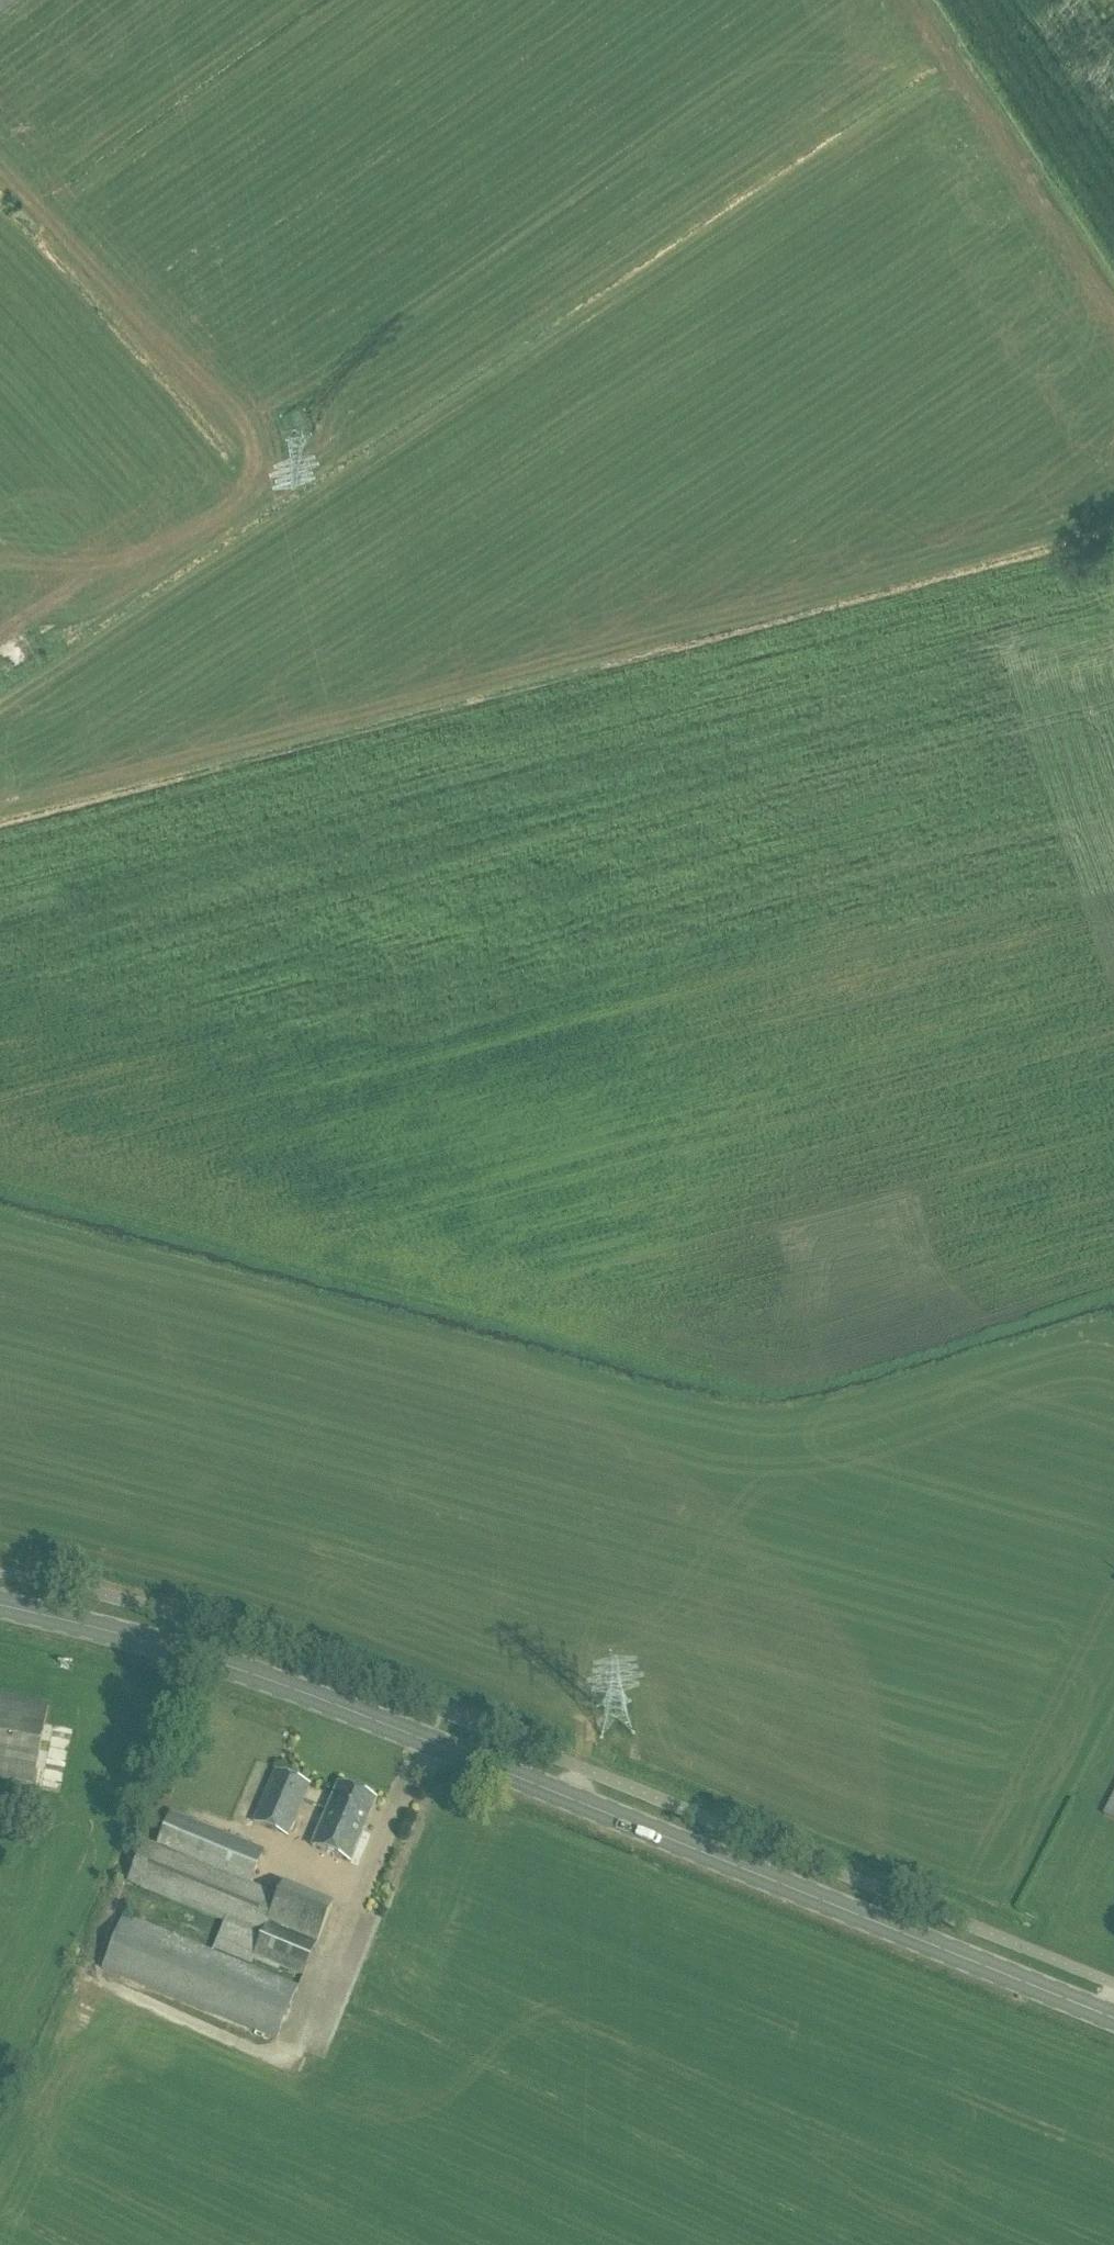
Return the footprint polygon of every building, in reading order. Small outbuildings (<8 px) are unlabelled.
[(34,1787),(51,1704),(0,1694),(0,1781),(34,1787)] [(194,1753),(185,1749),(179,1763),(189,1767),(194,1753)] [(276,1770),(253,1823),(290,1839),(313,1786),(276,1770)] [(339,1786),(313,1847),(352,1863),(377,1802),(339,1786)] [(1103,1814),(1113,1820),(1113,1792),(1103,1814)] [(145,1840),(128,1883),(224,1923),(213,1950),(250,1966),(254,1957),(303,1978),(335,1906),(286,1887),(279,1896),(252,1885),(266,1852),(170,1812),(157,1845),(145,1840)] [(125,1916),(103,1971),(277,2041),(300,1988),(125,1916)]
